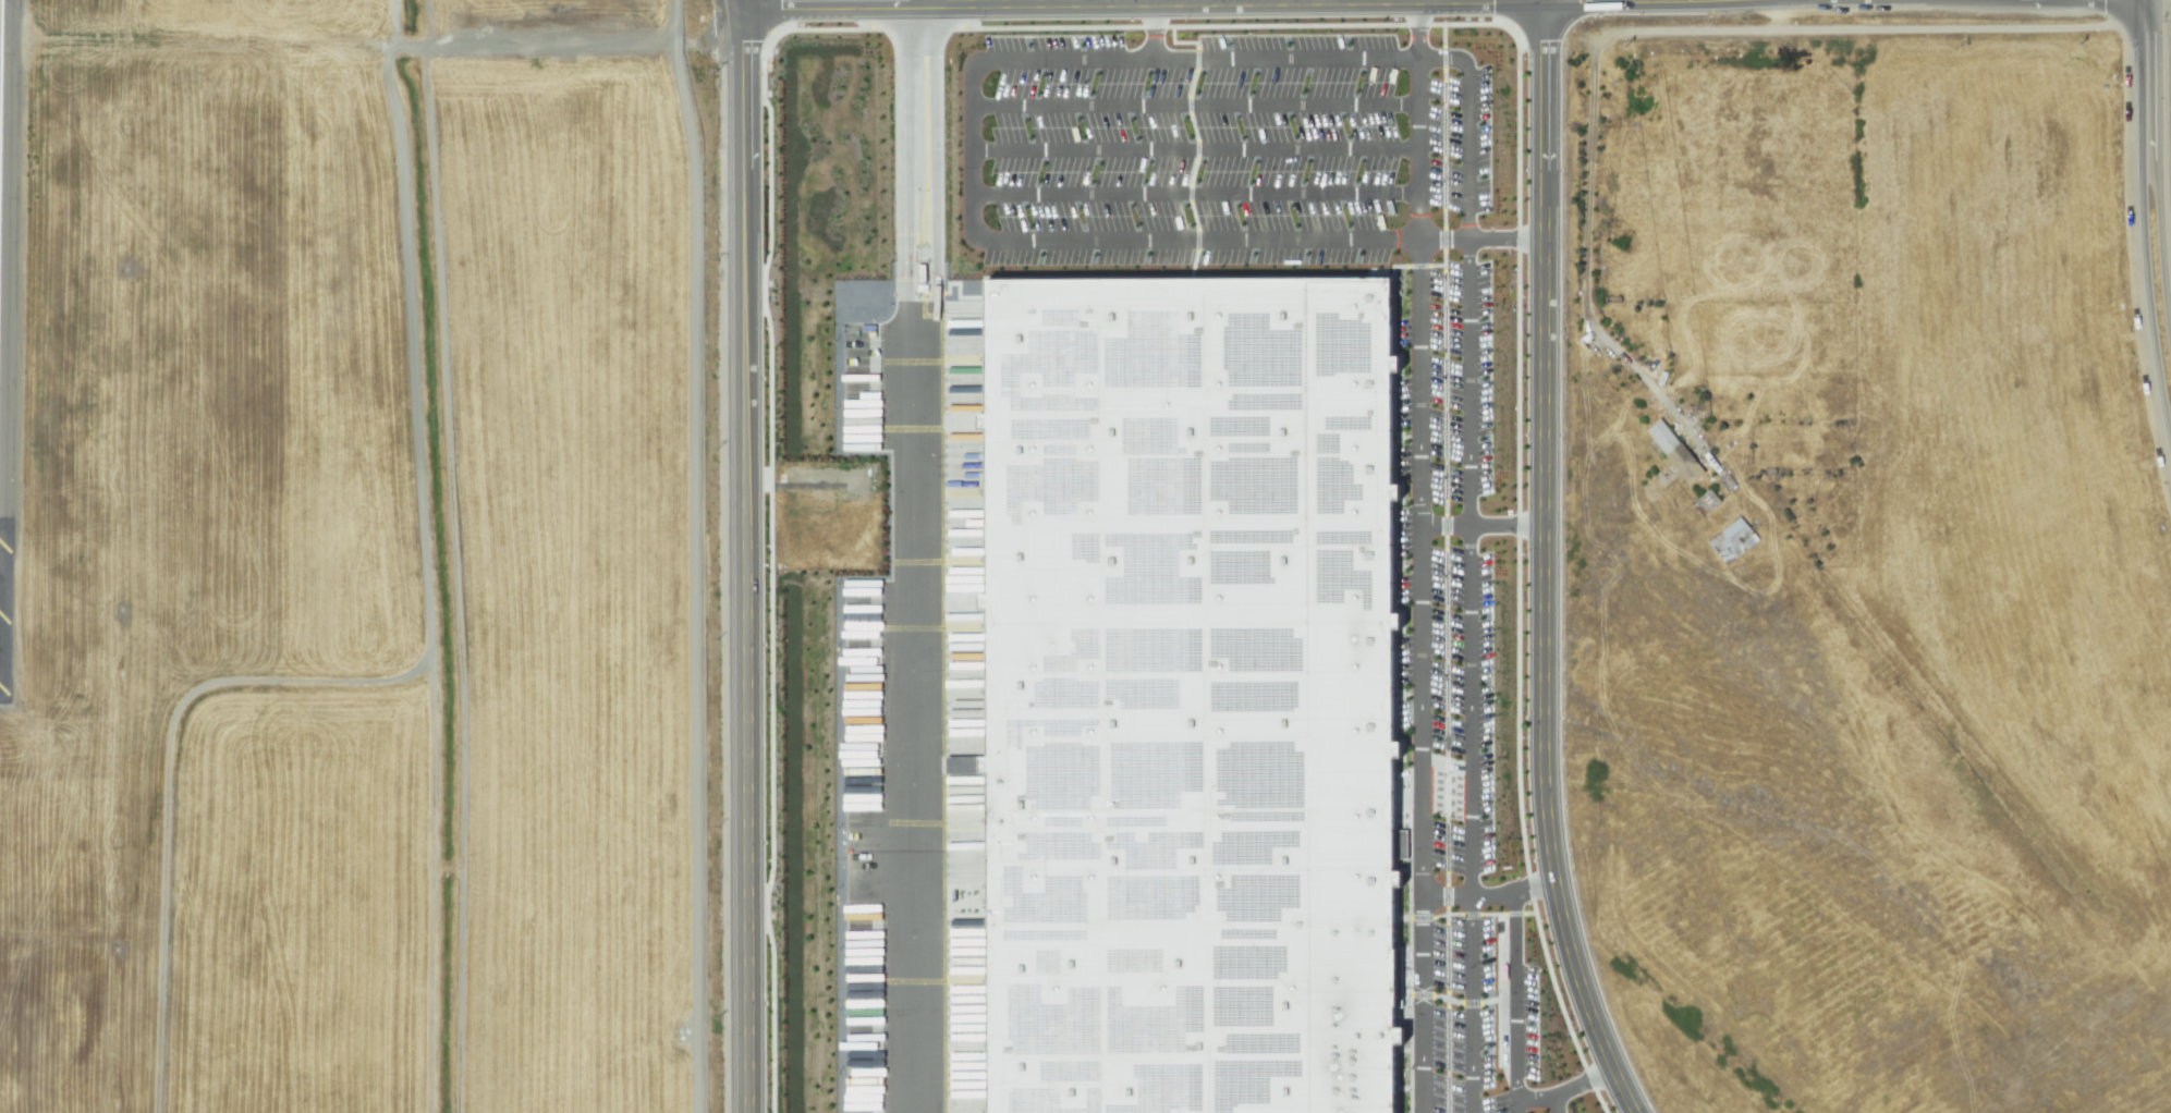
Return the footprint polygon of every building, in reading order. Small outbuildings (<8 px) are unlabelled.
[(1389,280),(995,282),(993,1112),(1397,1112),(1389,280)] [(1686,485),(1703,473),(1659,417),(1644,430),(1686,485)] [(1719,501),(1708,488),(1696,498),(1707,511),(1719,501)] [(1706,539),(1722,564),(1757,541),(1741,516),(1706,539)] [(1406,858),(1406,830),(1392,831),(1393,859),(1406,858)]
